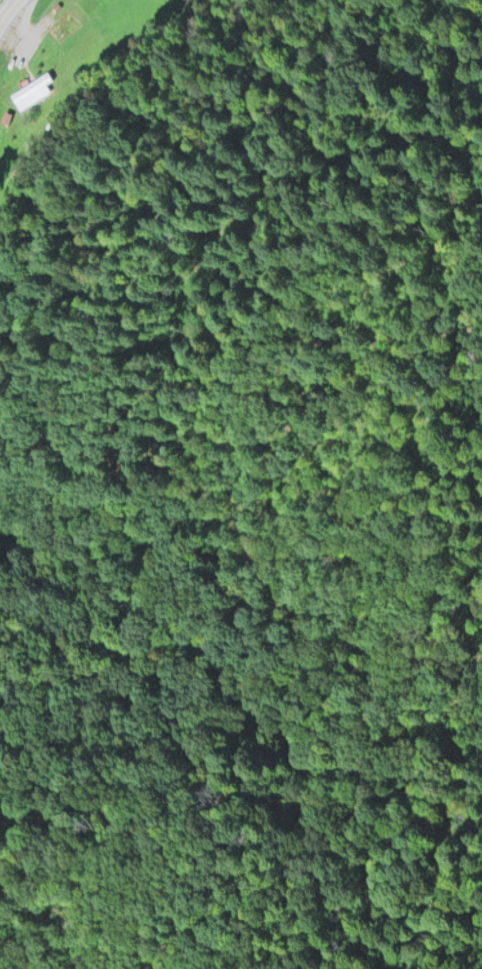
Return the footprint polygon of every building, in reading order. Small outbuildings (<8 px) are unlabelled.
[(10,92),(48,69),(54,79),(48,82),(52,89),(20,109),(10,92)]
